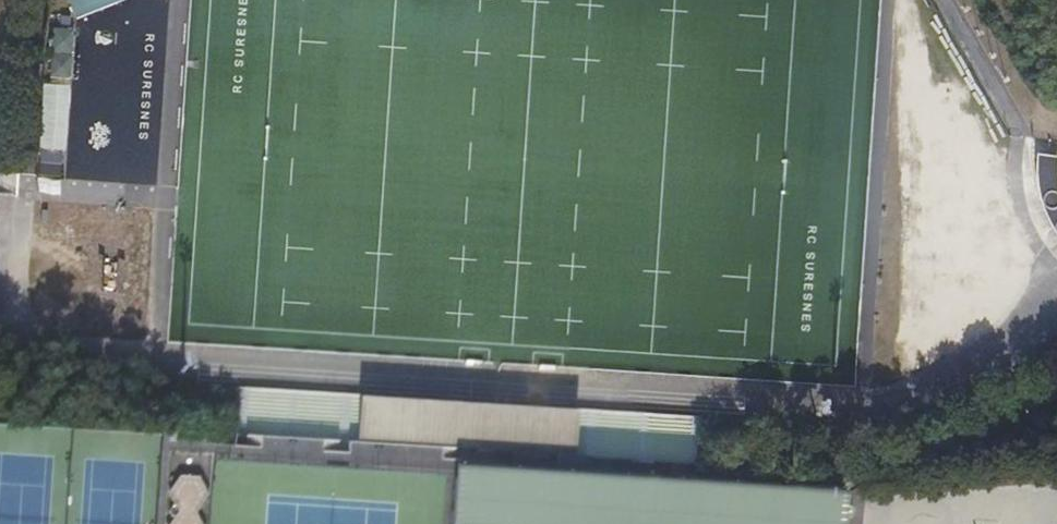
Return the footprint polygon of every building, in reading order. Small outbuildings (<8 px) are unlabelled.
[(75,19),(125,0),(67,0),(75,19)] [(74,79),(76,27),(54,26),(52,78),(74,79)] [(1056,172),(1056,168),(1056,166),(1056,157),(1036,153),(1035,165),(1035,173),(1035,182),(1037,194),(1041,207),(1044,215),(1047,222),(1049,225),(1055,235),(1056,237),(1056,173),(1056,172)] [(364,394),(361,442),(575,455),(578,407),(364,394)] [(693,436),(694,422),(672,420),(669,459),(696,461),(698,436),(693,436)] [(542,455),(514,453),(513,464),(541,466),(542,455)] [(586,458),(558,456),(557,468),(585,469),(586,458)] [(457,466),(453,523),(849,523),(851,492),(654,479),(457,466)] [(180,475),(172,490),(180,505),(173,505),(171,509),(173,514),(179,515),(172,523),(204,523),(197,512),(209,494),(200,477),(180,475)]
